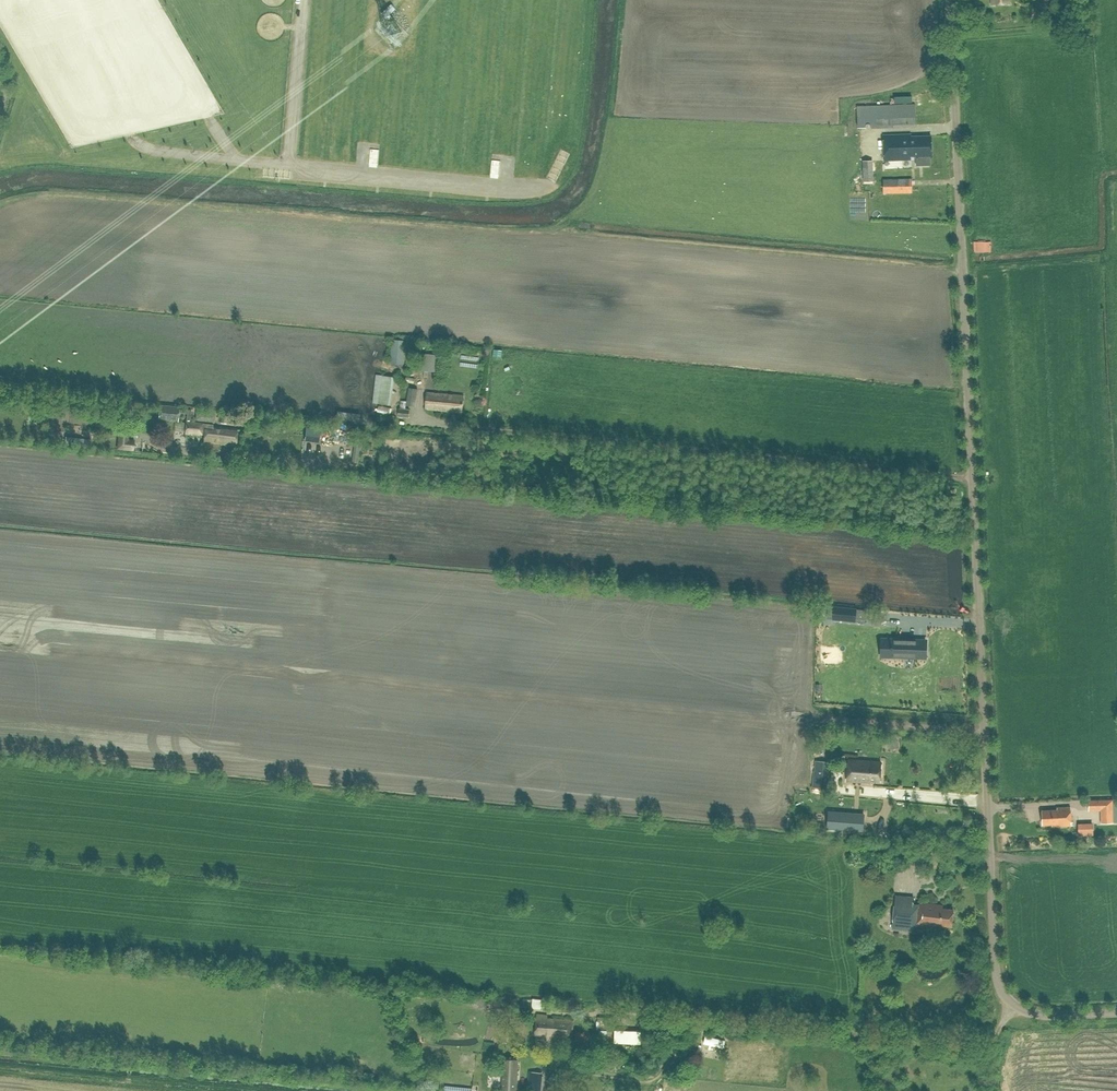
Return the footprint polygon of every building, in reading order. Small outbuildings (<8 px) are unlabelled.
[(916,127),(915,106),(915,104),(870,105),(870,128),(916,127)] [(910,134),(884,135),(884,136),(885,160),(916,159),(916,165),(930,165),(930,157),(932,157),(931,136),(916,137),(916,140),(911,140),(910,134)] [(915,182),(927,181),(927,172),(915,173),(915,182)] [(875,188),(874,174),(866,174),(866,189),(875,188)] [(912,193),(913,178),(883,178),(883,194),(912,193)] [(978,250),(993,249),(993,240),(977,241),(978,250)] [(378,403),(391,405),(394,377),(381,375),(378,403)] [(406,405),(415,407),(418,389),(408,388),(407,401),(401,400),(400,408),(399,408),(398,417),(409,418),(410,409),(406,408),(406,405)] [(425,409),(462,412),(464,395),(426,392),(425,409)] [(178,409),(178,407),(160,405),(158,419),(177,421),(178,413),(178,409)] [(190,422),(191,410),(178,409),(178,413),(187,413),(184,435),(189,435),(189,433),(193,433),(193,435),(198,436),(199,434),(204,434),(203,442),(225,445),(225,446),(235,447),(237,429),(212,427),(213,424),(190,422)] [(318,443),(320,425),(306,424),(304,441),(318,443)] [(116,449),(133,451),(134,440),(128,439),(129,434),(118,433),(116,449)] [(882,641),(880,659),(915,662),(916,644),(882,641)] [(815,760),(813,787),(825,788),(827,762),(815,760)] [(869,781),(880,782),(881,762),(848,760),(847,781),(869,783),(869,781)] [(1113,822),(1112,799),(1089,799),(1089,809),(1101,809),(1101,822),(1113,822)] [(1070,807),(1056,808),(1056,810),(1041,810),(1042,825),(1051,825),(1051,827),(1071,826),(1070,807)] [(829,811),(828,828),(863,830),(864,814),(829,811)] [(951,927),(953,909),(942,907),(943,906),(919,903),(918,907),(912,907),(913,897),(895,895),(892,927),(916,930),(916,926),(933,927),(933,925),(951,927)] [(479,1007),(487,1007),(487,999),(493,999),(493,996),(480,995),(479,1007)] [(565,1036),(571,1037),(573,1020),(547,1017),(547,1015),(537,1014),(535,1034),(547,1035),(546,1041),(556,1042),(556,1036),(565,1037),(565,1036)] [(704,1042),(725,1048),(728,1038),(707,1032),(704,1042)] [(501,1090),(517,1090),(517,1075),(518,1075),(518,1061),(502,1061),(502,1075),(501,1090)]
